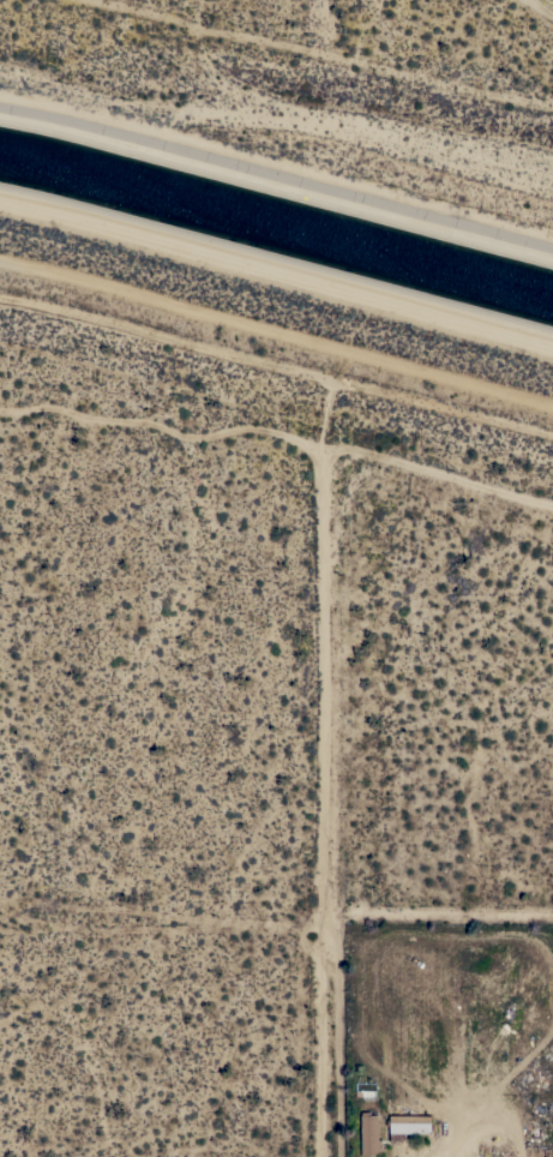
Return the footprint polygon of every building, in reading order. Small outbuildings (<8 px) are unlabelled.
[(360,1115),(361,1115),(361,1111),(369,1111),(369,1115),(377,1115),(377,1139),(380,1139),(380,1155),(360,1156),(360,1115)] [(429,1115),(429,1133),(405,1133),(405,1140),(392,1140),(389,1140),(389,1126),(385,1126),(385,1120),(389,1120),(389,1115),(429,1115)]
